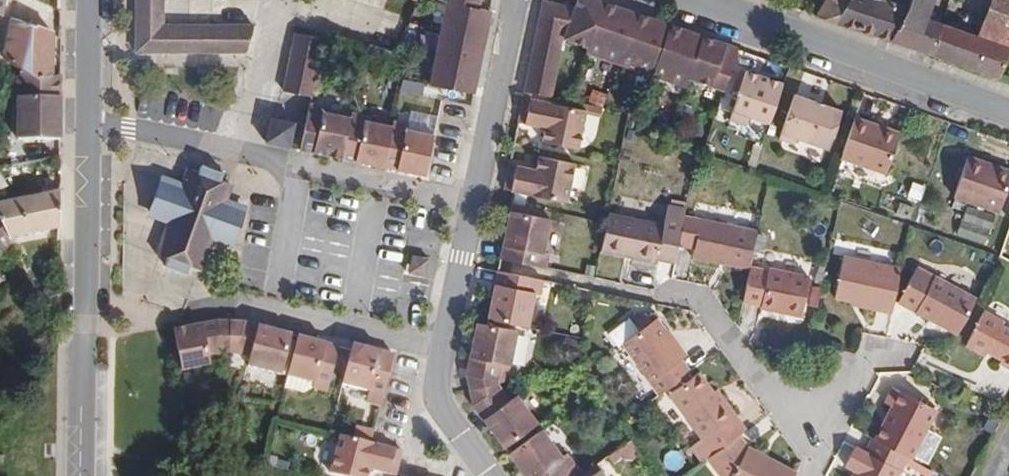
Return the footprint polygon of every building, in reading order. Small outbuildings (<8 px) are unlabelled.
[(10,0),(0,0),(0,22),(1,23),(7,24),(10,0)] [(252,28),(165,28),(165,0),(136,0),(137,61),(245,57),(252,28)] [(434,10),(437,5),(448,7),(430,86),(428,95),(474,104),(476,95),(492,11),(481,11),(483,0),(399,0),(434,10)] [(615,0),(572,0),(572,1),(567,0),(539,0),(523,87),(552,92),(563,33),(584,40),(583,46),(682,78),(686,72),(722,82),(725,76),(738,44),(615,0)] [(807,12),(829,19),(841,0),(815,0),(807,12)] [(829,19),(880,37),(885,39),(903,2),(897,0),(841,0),(829,19)] [(942,16),(921,8),(925,0),(904,0),(903,2),(885,39),(927,54),(942,16)] [(1008,49),(1008,0),(993,0),(984,20),(978,19),(974,28),(942,16),(927,54),(949,61),(997,78),(1008,49)] [(52,88),(57,39),(14,26),(7,64),(14,70),(26,77),(46,90),(52,88)] [(310,105),(324,42),(295,35),(281,98),(310,105)] [(7,64),(0,61),(0,86),(3,88),(14,70),(7,64)] [(768,117),(781,79),(744,67),(727,116),(745,122),(748,111),(768,117)] [(58,153),(59,92),(52,88),(46,90),(26,77),(17,91),(16,152),(58,153)] [(677,83),(666,81),(664,93),(675,95),(677,83)] [(600,89),(590,87),(588,101),(597,103),(600,89)] [(827,144),(840,108),(793,92),(778,136),(797,143),(799,135),(827,144)] [(580,143),(586,105),(523,94),(519,119),(546,124),(544,136),(580,143)] [(343,163),(350,125),(328,120),(330,111),(310,105),(300,155),(343,163)] [(885,170),(898,130),(851,116),(838,155),(885,170)] [(385,170),(393,130),(368,126),(368,121),(351,118),(350,125),(343,163),(385,170)] [(292,141),(295,124),(279,121),(273,124),(268,128),(265,141),(274,142),(274,146),(291,149),(292,141)] [(435,141),(410,136),(409,128),(394,126),(393,130),(385,170),(406,174),(408,163),(430,167),(435,141)] [(637,130),(628,129),(626,139),(635,141),(637,130)] [(1008,180),(1008,164),(967,151),(954,190),(1001,205),(1008,180)] [(570,200),(577,162),(540,155),(538,168),(511,163),(507,187),(570,200)] [(237,238),(248,205),(226,198),(231,181),(221,178),(223,170),(211,166),(198,162),(196,169),(185,166),(179,184),(158,177),(148,209),(169,216),(159,249),(169,252),(167,260),(191,268),(193,260),(204,264),(206,258),(215,231),(237,238)] [(427,180),(430,167),(408,163),(406,174),(405,178),(424,182),(426,182),(427,180)] [(0,164),(0,199),(16,195),(0,164)] [(62,185),(16,195),(0,199),(0,225),(8,240),(14,240),(61,226),(62,185)] [(963,200),(953,197),(950,206),(960,209),(963,200)] [(996,212),(968,202),(963,217),(991,227),(996,212)] [(680,245),(686,213),(687,208),(668,205),(665,220),(608,209),(601,248),(661,260),(662,257),(677,260),(680,245)] [(548,264),(556,220),(507,211),(499,255),(548,264)] [(751,264),(759,228),(686,213),(680,245),(697,248),(696,253),(751,264)] [(987,241),(991,227),(963,218),(959,232),(987,241)] [(0,225),(0,254),(16,243),(14,240),(8,240),(0,225)] [(890,312),(899,266),(839,253),(831,293),(860,300),(859,305),(890,312)] [(414,259),(410,275),(426,279),(429,262),(414,259)] [(596,264),(585,262),(584,272),(594,274),(596,264)] [(798,315),(806,275),(751,264),(744,301),(756,304),(755,307),(798,315)] [(958,329),(977,294),(920,266),(901,299),(958,329)] [(529,323),(535,289),(544,290),(546,280),(495,270),(486,315),(529,323)] [(820,286),(811,285),(807,304),(816,305),(820,286)] [(981,311),(964,342),(983,353),(986,348),(1003,358),(1000,363),(1008,369),(1008,327),(981,311)] [(684,359),(653,317),(621,340),(631,353),(684,359)] [(232,347),(233,319),(175,331),(184,368),(216,361),(216,348),(232,347)] [(282,371),(290,334),(233,319),(232,347),(239,347),(255,353),(253,365),(282,371)] [(515,327),(475,320),(471,330),(512,335),(515,327)] [(508,360),(512,335),(471,330),(465,370),(467,385),(496,378),(494,369),(496,359),(508,360)] [(326,393),(338,346),(298,336),(289,376),(317,384),(315,390),(326,393)] [(383,404),(383,399),(393,352),(353,342),(343,385),(368,391),(367,395),(367,401),(383,404)] [(685,372),(678,363),(684,359),(631,353),(660,391),(685,372)] [(749,424),(725,396),(722,399),(699,371),(667,394),(711,452),(743,429),(749,424)] [(510,396),(496,378),(467,385),(475,404),(501,443),(537,420),(517,391),(510,396)] [(906,462),(937,409),(899,387),(890,402),(895,405),(874,443),(906,462)] [(374,429),(357,425),(355,437),(338,433),(330,472),(347,475),(367,475),(370,469),(381,472),(397,475),(403,449),(385,445),(372,441),(374,429)] [(569,446),(561,451),(544,425),(508,451),(526,475),(566,475),(582,465),(569,446)] [(755,444),(743,429),(711,452),(709,454),(726,475),(792,475),(797,467),(755,444)] [(906,462),(874,443),(868,453),(854,446),(847,460),(857,465),(852,475),(899,475),(906,462)]
